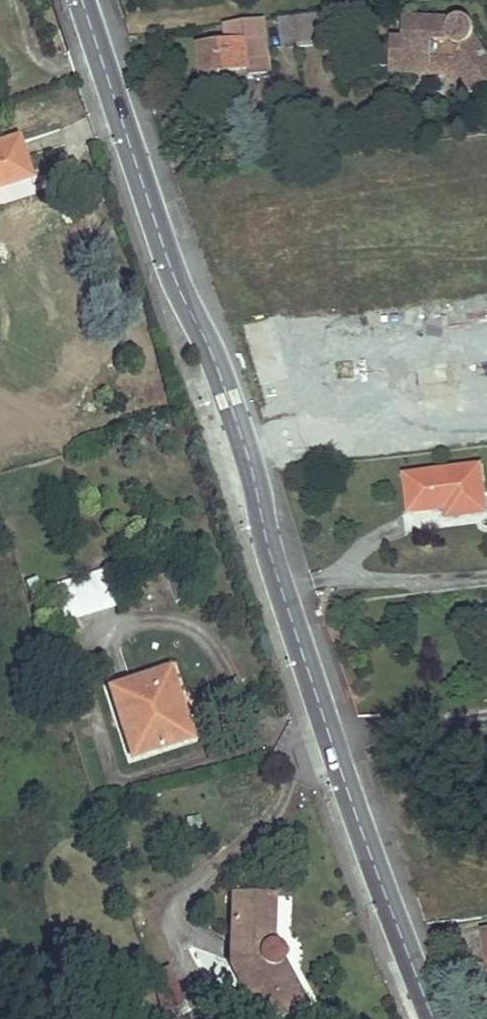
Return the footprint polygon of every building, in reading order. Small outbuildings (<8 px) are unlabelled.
[(309,16),(295,18),(298,44),(312,42),(309,16)] [(471,39),(470,23),(402,21),(401,41),(390,41),(389,66),(433,68),(433,57),(451,58),(475,94),(486,86),(486,63),(471,39)] [(249,76),(271,73),(264,22),(224,27),(227,46),(197,50),(201,78),(227,74),(248,71),(249,76)] [(389,73),(450,77),(466,100),(475,94),(451,58),(433,57),(433,68),(389,66),(389,73)] [(227,74),(201,78),(202,85),(228,81),(227,74)] [(0,146),(0,187),(29,179),(17,141),(0,146)] [(478,469),(405,479),(410,514),(436,510),(436,509),(445,507),(446,518),(484,513),(478,469)] [(52,582),(59,622),(114,612),(107,572),(52,582)] [(170,714),(181,710),(167,669),(157,672),(170,714)] [(170,714),(157,672),(109,687),(132,757),(190,739),(181,710),(170,714)] [(299,1007),(288,986),(276,964),(279,962),(282,960),(284,956),(284,951),(281,945),(279,942),(275,940),(271,940),(273,896),(232,895),(230,965),(258,1018),(276,1018),(299,1007)] [(279,962),(276,964),(288,986),(299,1007),(306,1004),(282,960),(279,962)]
